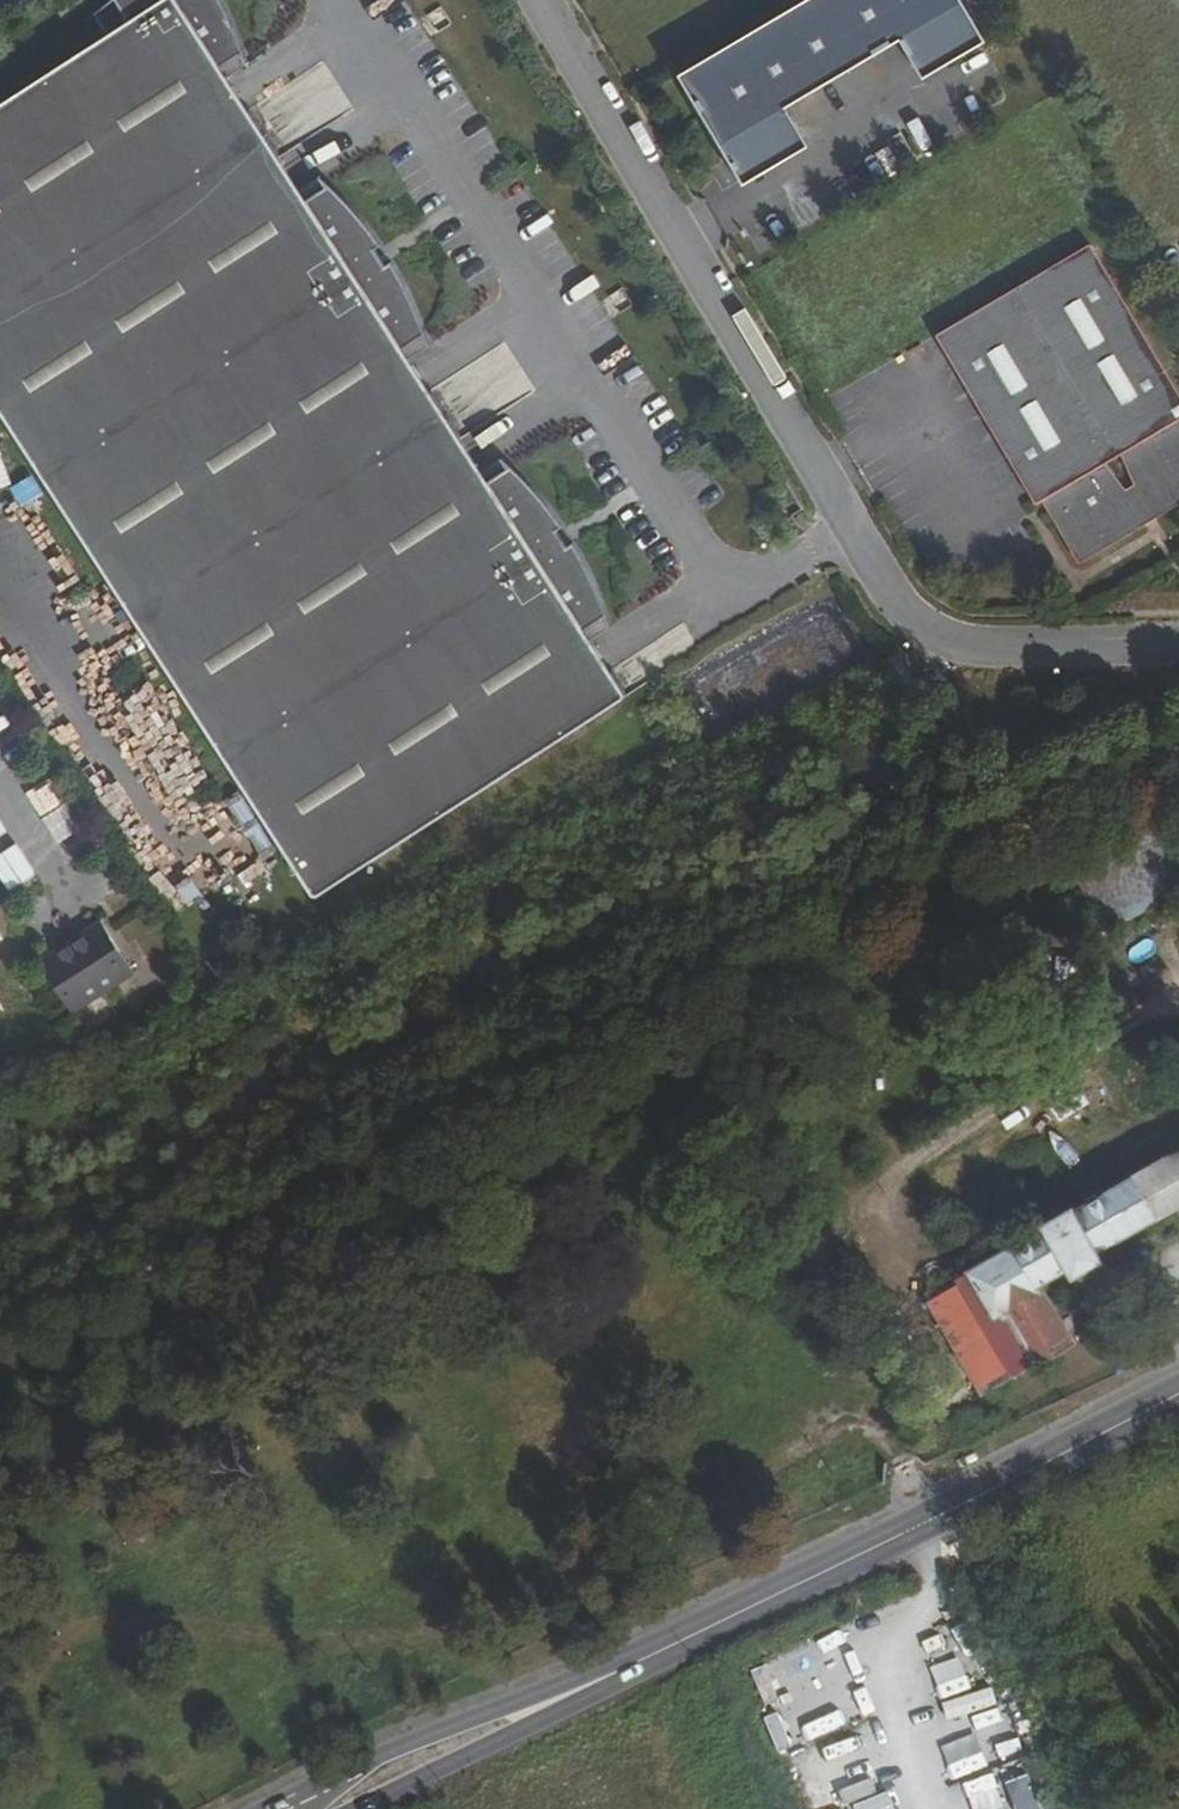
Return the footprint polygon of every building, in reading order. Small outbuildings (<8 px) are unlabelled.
[(317,895),(626,694),(591,638),(611,625),(609,620),(608,614),(605,608),(605,606),(602,600),(600,594),(599,589),(597,585),(593,578),(590,571),(587,564),(584,559),(581,552),(576,544),(574,541),(568,545),(557,529),(564,524),(560,520),(556,512),(552,508),(548,503),(543,496),(539,493),(536,489),(531,484),(527,479),(523,475),(517,469),(512,465),(508,462),(502,457),(481,470),(409,359),(430,345),(427,338),(426,332),(424,326),(421,319),(418,312),(416,307),(413,300),(410,294),(408,289),(403,280),(400,274),(396,267),(392,261),(386,265),(376,251),(383,246),(379,241),(374,235),(371,229),(367,225),(363,220),(358,215),(352,208),(348,203),(342,197),(337,193),(332,187),(327,183),(321,177),(301,191),(228,80),(249,66),(246,59),(243,48),(240,42),(238,36),(236,29),(233,23),(230,16),(227,9),(224,4),(221,0),(117,0),(95,16),(111,37),(0,109),(0,407),(317,895)] [(677,77),(740,187),(805,149),(782,111),(897,42),(920,81),(981,44),(955,0),(806,0),(677,77)] [(1033,506),(1039,504),(1075,564),(1178,503),(1178,397),(1088,246),(933,337),(1033,506)] [(11,535),(43,524),(34,495),(1,507),(11,535)] [(83,1014),(149,968),(116,920),(50,966),(83,1014)] [(1129,1160),(1136,1175),(1077,1208),(1075,1204),(1045,1220),(1047,1225),(929,1291),(984,1390),(1077,1339),(1043,1279),(1064,1268),(1069,1276),(1093,1263),(1089,1254),(1178,1203),(1178,1134),(1129,1160)]
